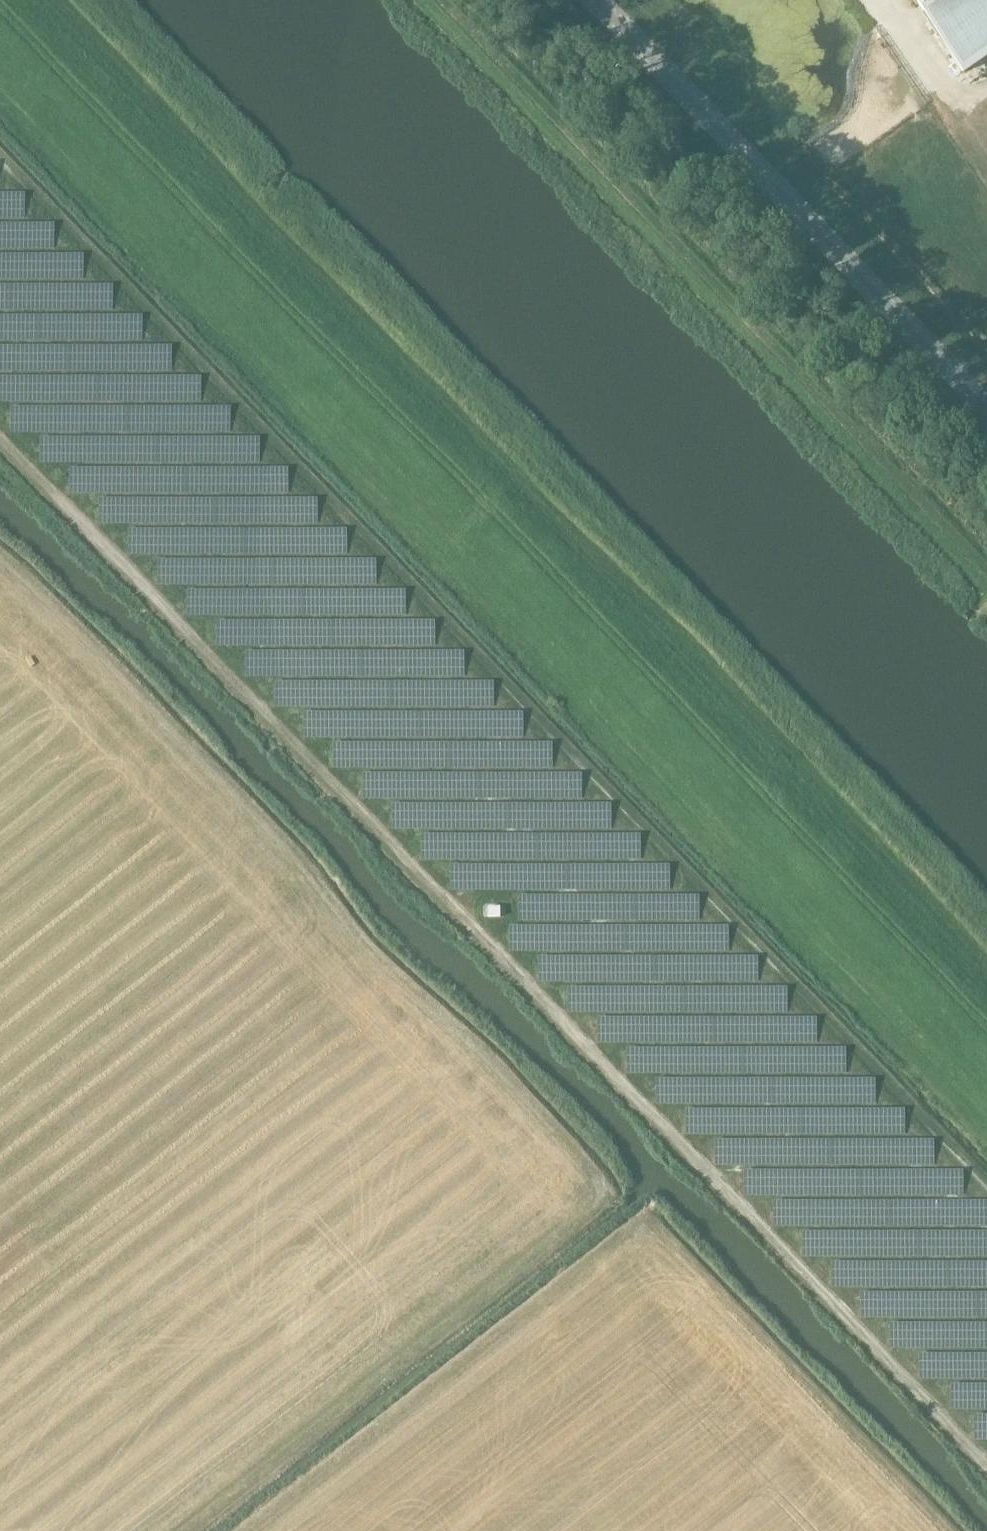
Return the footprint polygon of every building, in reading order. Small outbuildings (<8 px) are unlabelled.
[(962,72),(986,55),(986,0),(913,0),(962,72)]
